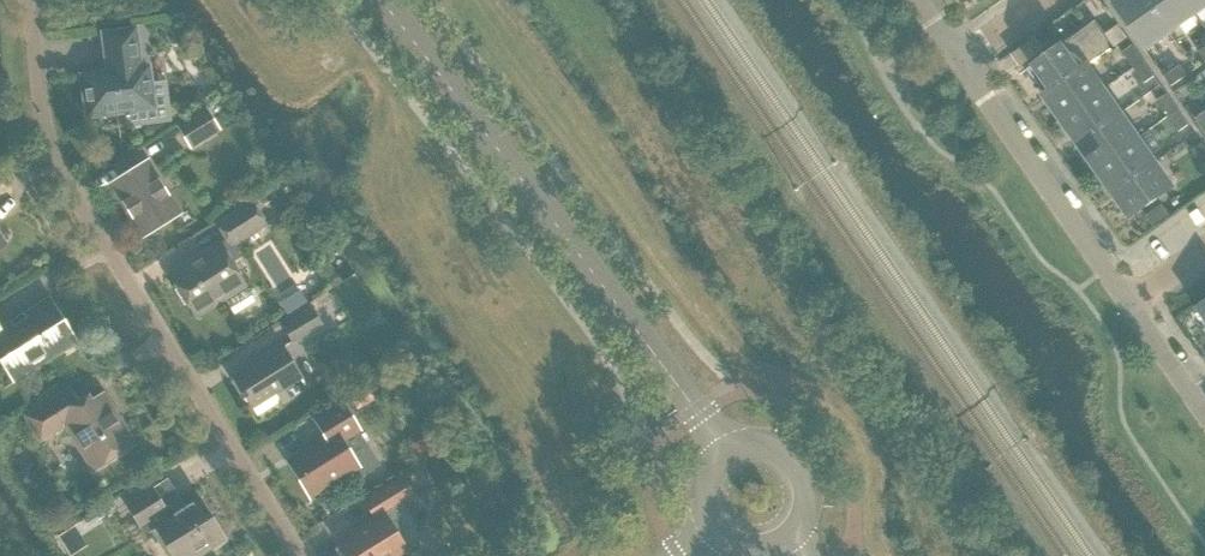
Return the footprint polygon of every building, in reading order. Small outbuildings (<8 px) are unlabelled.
[(1116,6),(1145,47),(1170,29),(1149,0),(1125,0),(1116,6)] [(1170,29),(1194,12),(1186,0),(1149,0),(1170,29)] [(1194,12),(1204,4),(1204,0),(1186,0),(1194,12)] [(1048,92),(1086,65),(1087,66),(1128,37),(1118,24),(1106,33),(1096,20),(1028,68),(1041,86),(1043,85),(1048,92)] [(124,111),(126,126),(171,120),(166,80),(151,82),(148,65),(140,66),(135,28),(103,32),(108,71),(82,74),(87,115),(124,111)] [(1144,59),(1133,44),(1123,51),(1134,67),(1144,59)] [(1134,67),(1145,82),(1155,75),(1144,59),(1134,67)] [(1188,73),(1181,63),(1164,74),(1172,84),(1188,73)] [(1051,101),(1063,118),(1104,89),(1087,66),(1086,65),(1048,92),(1053,99),(1051,101)] [(1078,133),(1083,140),(1121,113),(1104,89),(1063,118),(1075,135),(1078,133)] [(1169,115),(1179,108),(1168,93),(1158,100),(1169,115)] [(1179,108),(1169,115),(1180,131),(1190,123),(1179,108)] [(216,127),(206,111),(180,127),(190,143),(216,127)] [(1196,118),(1204,130),(1204,112),(1196,118)] [(1085,149),(1097,167),(1138,138),(1121,113),(1083,140),(1088,148),(1085,149)] [(1112,182),(1117,189),(1155,162),(1138,138),(1097,167),(1109,184),(1112,182)] [(1204,165),(1204,164),(1204,145),(1202,141),(1192,148),(1204,165)] [(178,212),(146,162),(113,183),(132,214),(132,218),(139,229),(143,230),(145,233),(178,212)] [(1173,187),(1155,162),(1117,189),(1122,196),(1120,198),(1132,216),(1173,187)] [(281,186),(280,190),(282,194),(287,194),(290,192),(291,187),(289,184),(284,183),(281,186)] [(247,288),(244,284),(231,262),(240,256),(233,244),(265,223),(252,202),(218,223),(228,239),(220,244),(219,243),(170,274),(196,314),(224,297),(235,313),(255,301),(259,294),(255,288),(249,288),(247,288)] [(22,377),(66,348),(56,332),(62,328),(44,300),(0,328),(0,342),(22,377)] [(1197,307),(1204,319),(1204,301),(1197,307)] [(293,340),(322,322),(312,307),(284,325),(293,340)] [(275,393),(302,376),(282,345),(233,375),(258,414),(280,400),(275,393)] [(73,412),(61,394),(26,415),(41,438),(65,423),(93,468),(129,446),(109,413),(114,410),(103,393),(73,412)] [(342,438),(358,428),(344,403),(316,420),(328,438),(293,460),(313,492),(358,464),(342,438)] [(416,496),(402,474),(363,499),(374,517),(337,540),(347,555),(409,555),(412,554),(407,547),(414,542),(418,527),(404,504),(416,496)] [(223,539),(198,499),(171,516),(153,487),(126,504),(148,539),(160,531),(175,555),(198,555),(223,539)]
